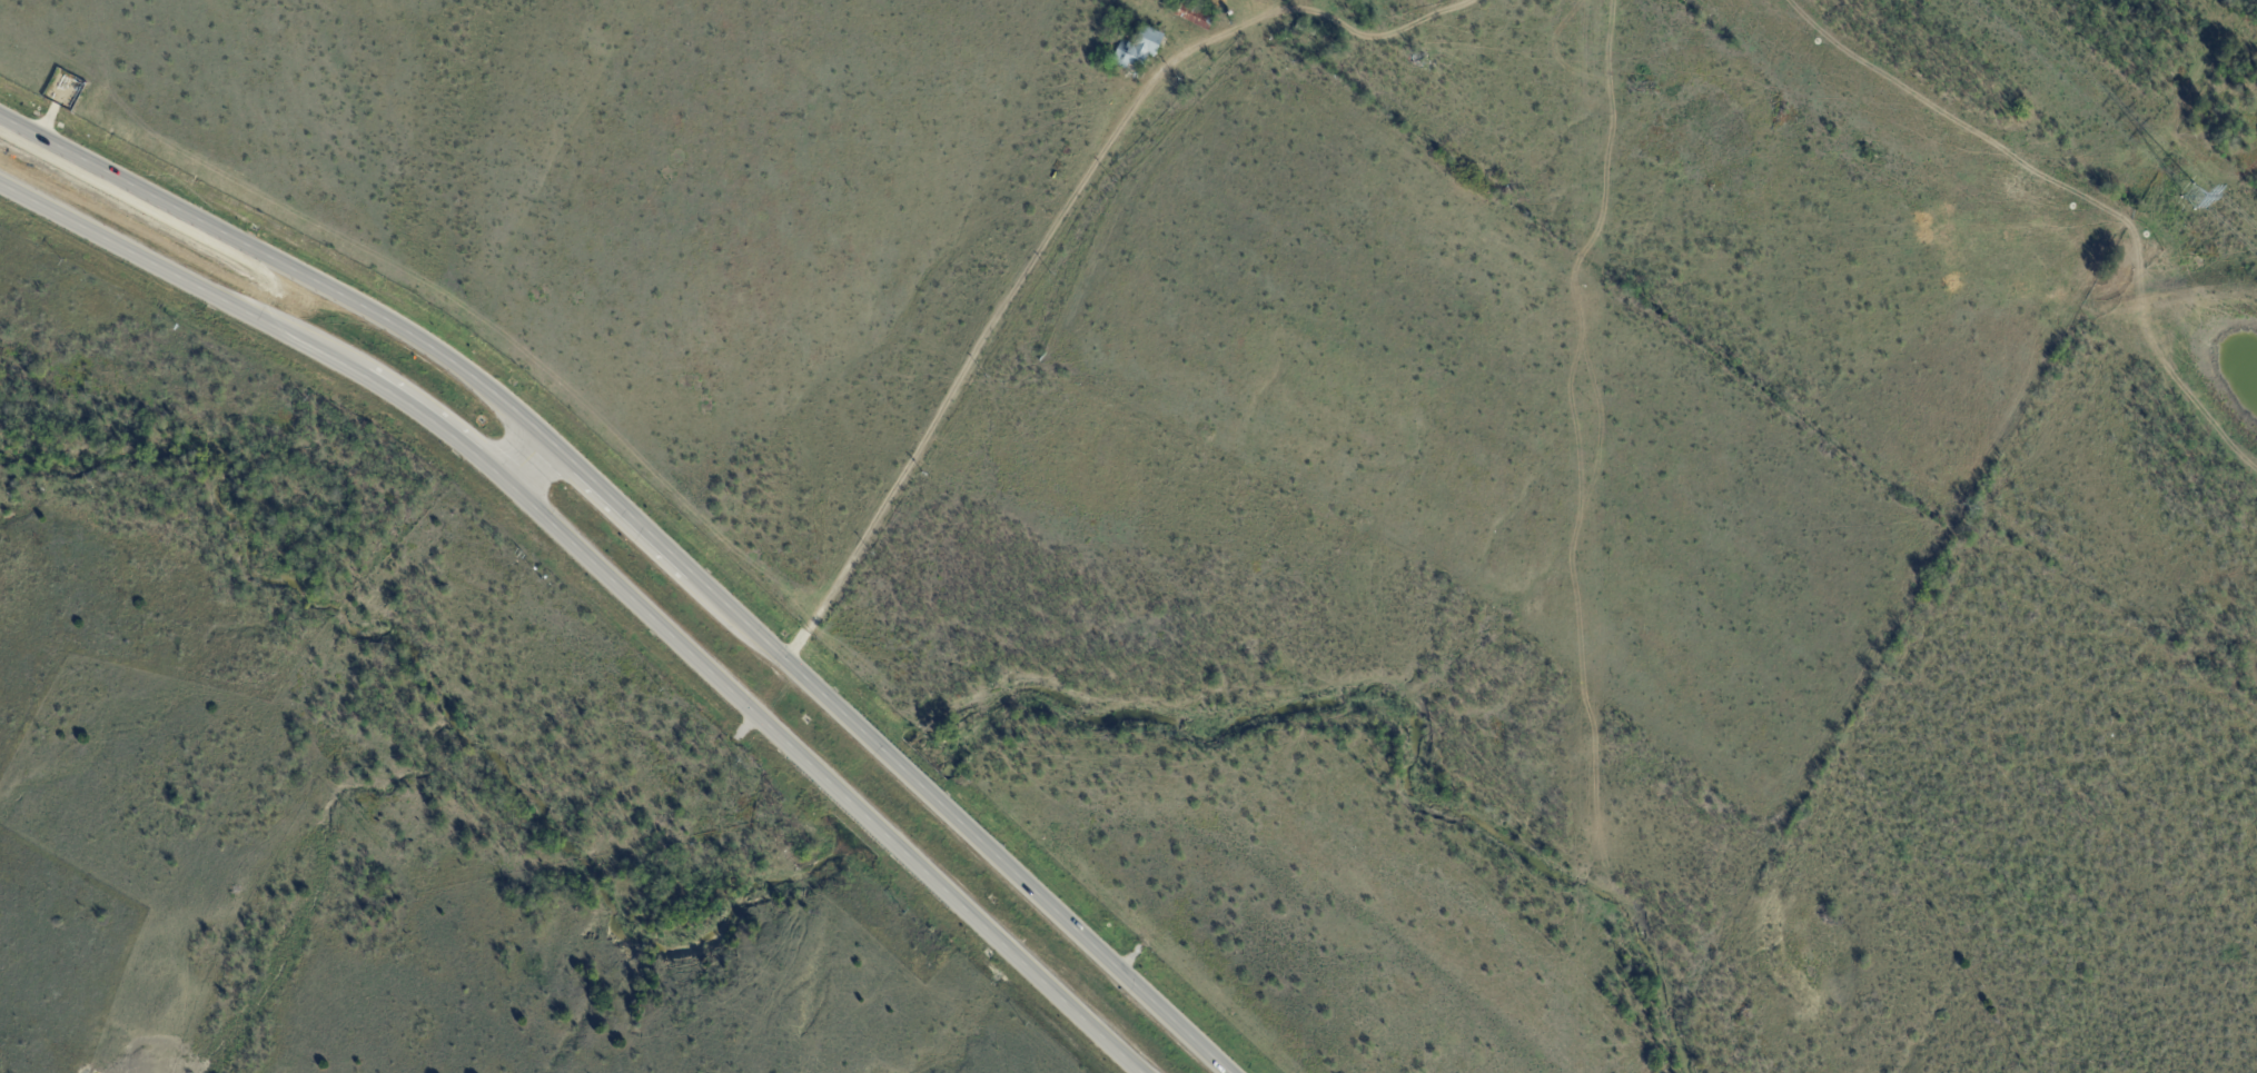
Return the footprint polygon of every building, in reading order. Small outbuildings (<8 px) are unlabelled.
[(1175,16),(1181,0),(1217,17),(1209,32),(1175,16)] [(1298,36),(1293,33),(1297,23),(1317,32),(1315,38),(1300,32),(1298,36)] [(1164,37),(1154,59),(1150,57),(1150,59),(1148,58),(1140,74),(1111,63),(1117,50),(1116,49),(1120,40),(1134,46),(1142,26),(1151,29),(1151,28),(1165,34),(1164,37)] [(1132,89),(1130,95),(1097,82),(1099,77),(1132,89)]
